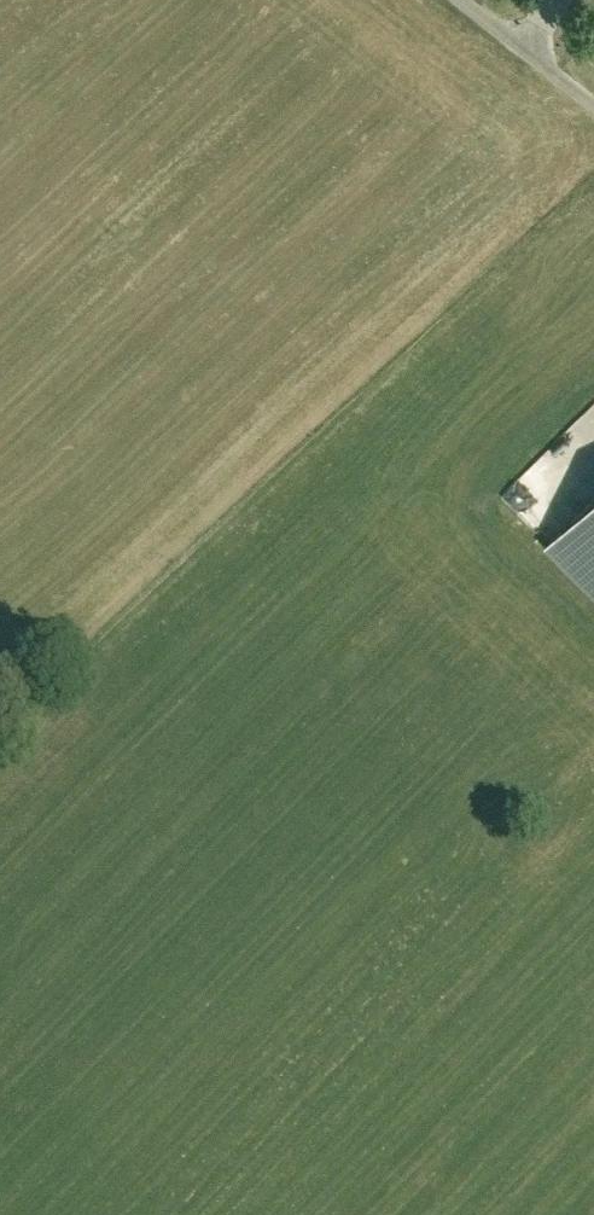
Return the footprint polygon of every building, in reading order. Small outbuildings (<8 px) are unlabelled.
[(549,541),(593,586),(593,496),(549,541)]
